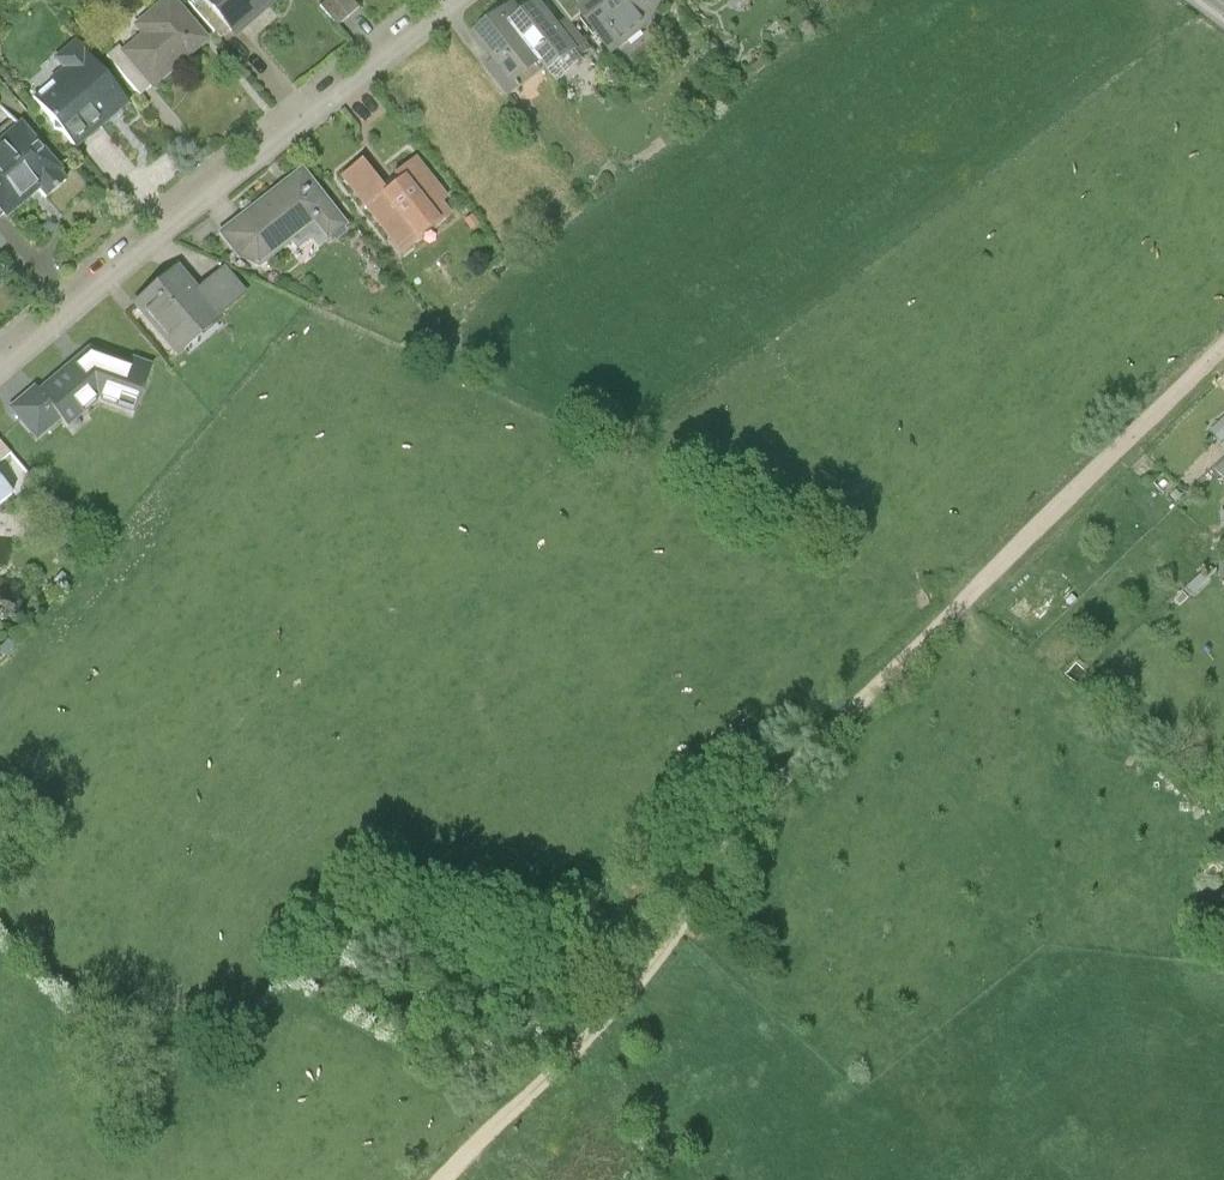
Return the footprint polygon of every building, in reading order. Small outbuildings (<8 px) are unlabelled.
[(179,0),(158,0),(130,21),(142,36),(116,56),(147,95),(213,44),(179,0)] [(233,39),(279,0),(201,0),(233,39)] [(353,0),(327,0),(320,5),(337,26),(360,9),(353,0)] [(542,0),(537,0),(513,18),(505,7),(476,30),(498,58),(523,89),(550,67),(564,85),(592,62),(542,0)] [(553,0),(573,26),(590,14),(579,0),(553,0)] [(667,0),(579,0),(590,14),(619,52),(674,10),(667,0)] [(50,57),(63,74),(30,101),(73,153),(133,103),(76,35),(50,57)] [(523,89),(498,58),(484,69),(509,100),(523,89)] [(22,121),(0,140),(0,205),(12,218),(65,171),(22,121)] [(459,211),(420,162),(390,187),(366,156),(339,178),(402,257),(459,211)] [(353,227),(304,166),(220,233),(256,277),(305,237),(319,254),(353,227)] [(255,297),(228,263),(200,286),(180,261),(128,303),(175,361),(255,297)] [(74,434),(96,410),(92,351),(39,390),(66,422),(74,434)] [(153,368),(92,351),(96,410),(133,421),(153,368)] [(66,422),(39,390),(33,384),(5,409),(38,446),(66,422)] [(1210,433),(1223,449),(1223,420),(1210,433)] [(0,440),(0,466),(13,455),(0,440)] [(1215,472),(1223,480),(1223,464),(1215,472)] [(0,479),(0,512),(16,500),(0,479)]
